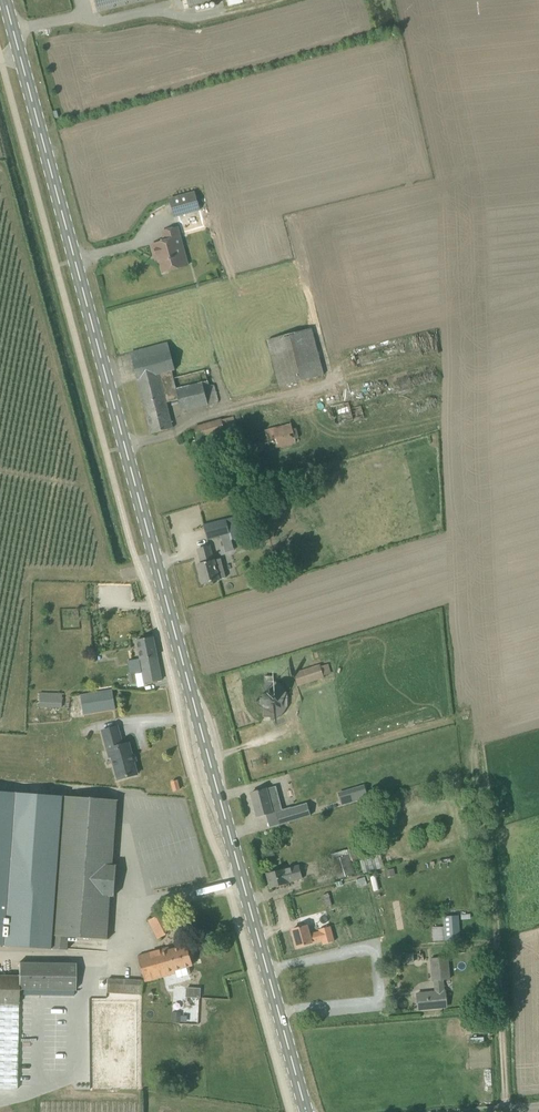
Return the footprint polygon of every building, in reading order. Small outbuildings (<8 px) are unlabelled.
[(98,12),(146,0),(95,0),(98,12)] [(224,0),(187,0),(189,9),(224,0)] [(175,217),(200,210),(195,192),(170,199),(175,217)] [(184,266),(179,247),(183,246),(178,227),(162,232),(165,241),(152,245),(155,256),(159,255),(164,272),(184,266)] [(316,343),(312,328),(267,340),(280,387),(325,376),(320,360),(316,343)] [(176,370),(169,343),(131,353),(151,434),(173,428),(166,402),(178,398),(182,411),(209,404),(203,382),(207,381),(205,370),(177,377),(174,378),(172,371),(176,370)] [(350,408),(348,402),(331,407),(336,425),(354,421),(354,423),(365,420),(361,405),(350,408)] [(199,443),(238,432),(233,416),(194,428),(199,443)] [(292,429),(291,424),(248,435),(253,455),(296,444),(294,439),(299,438),(296,428),(292,429)] [(260,505),(265,520),(281,516),(277,500),(260,505)] [(241,538),(235,517),(225,519),(204,525),(208,539),(220,536),(223,543),(231,541),(241,538)] [(211,552),(210,546),(198,549),(202,564),(198,565),(203,584),(227,578),(222,559),(221,560),(221,559),(214,561),(211,552)] [(154,637),(136,641),(140,659),(141,659),(142,672),(145,683),(162,680),(158,656),(154,637)] [(326,659),(296,667),(300,681),(330,672),(326,659)] [(135,673),(128,675),(130,684),(137,682),(135,673)] [(272,720),(273,719),(282,715),(288,706),(288,695),(282,685),(274,681),(274,676),(265,676),(264,692),(263,693),(262,694),(261,695),(260,696),(260,698),(260,699),(260,700),(260,701),(260,702),(260,703),(261,704),(262,705),(262,706),(263,707),(262,716),(263,717),(261,720),(262,720),(264,717),(271,717),(272,720)] [(116,709),(113,689),(81,695),(83,715),(100,712),(116,709)] [(62,708),(62,693),(40,692),(40,707),(62,708)] [(123,745),(118,727),(102,731),(109,758),(111,757),(118,779),(137,774),(134,763),(138,762),(135,748),(131,750),(129,743),(123,745)] [(258,817),(273,813),(271,807),(279,804),(275,786),(251,793),(258,817)] [(351,802),(347,789),(338,792),(342,805),(351,802)] [(382,794),(385,803),(404,798),(402,789),(382,794)] [(64,795),(54,934),(53,949),(67,950),(68,935),(107,937),(110,908),(111,896),(114,897),(117,865),(113,865),(118,799),(64,795)] [(280,824),(310,815),(307,805),(276,814),(280,824)] [(350,854),(347,855),(333,859),(331,860),(337,879),(355,874),(350,854)] [(271,888),(289,883),(288,881),(303,878),(300,865),(267,874),(271,888)] [(394,868),(386,870),(388,877),(396,876),(394,868)] [(316,895),(300,899),(302,905),(317,902),(316,895)] [(158,939),(173,931),(164,912),(149,920),(158,939)] [(444,940),(460,939),(459,915),(443,917),(443,926),(444,940)] [(310,934),(307,925),(293,929),(297,947),(322,940),(324,944),(335,941),(331,926),(319,929),(320,932),(310,934)] [(192,965),(187,945),(172,950),(168,948),(138,957),(145,982),(175,973),(176,972),(177,978),(189,974),(191,972),(189,966),(192,965)] [(406,952),(406,954),(401,954),(402,962),(406,961),(415,961),(414,952),(406,952)] [(444,991),(443,979),(449,978),(448,957),(431,959),(432,980),(437,980),(438,992),(418,993),(419,1009),(447,1007),(446,991),(444,991)] [(19,962),(19,975),(19,989),(75,990),(76,963),(19,962)] [(19,975),(0,975),(0,1089),(18,1089),(19,989),(19,975)] [(125,993),(125,979),(108,978),(107,992),(125,993)] [(201,988),(193,988),(193,997),(200,998),(201,988)]
